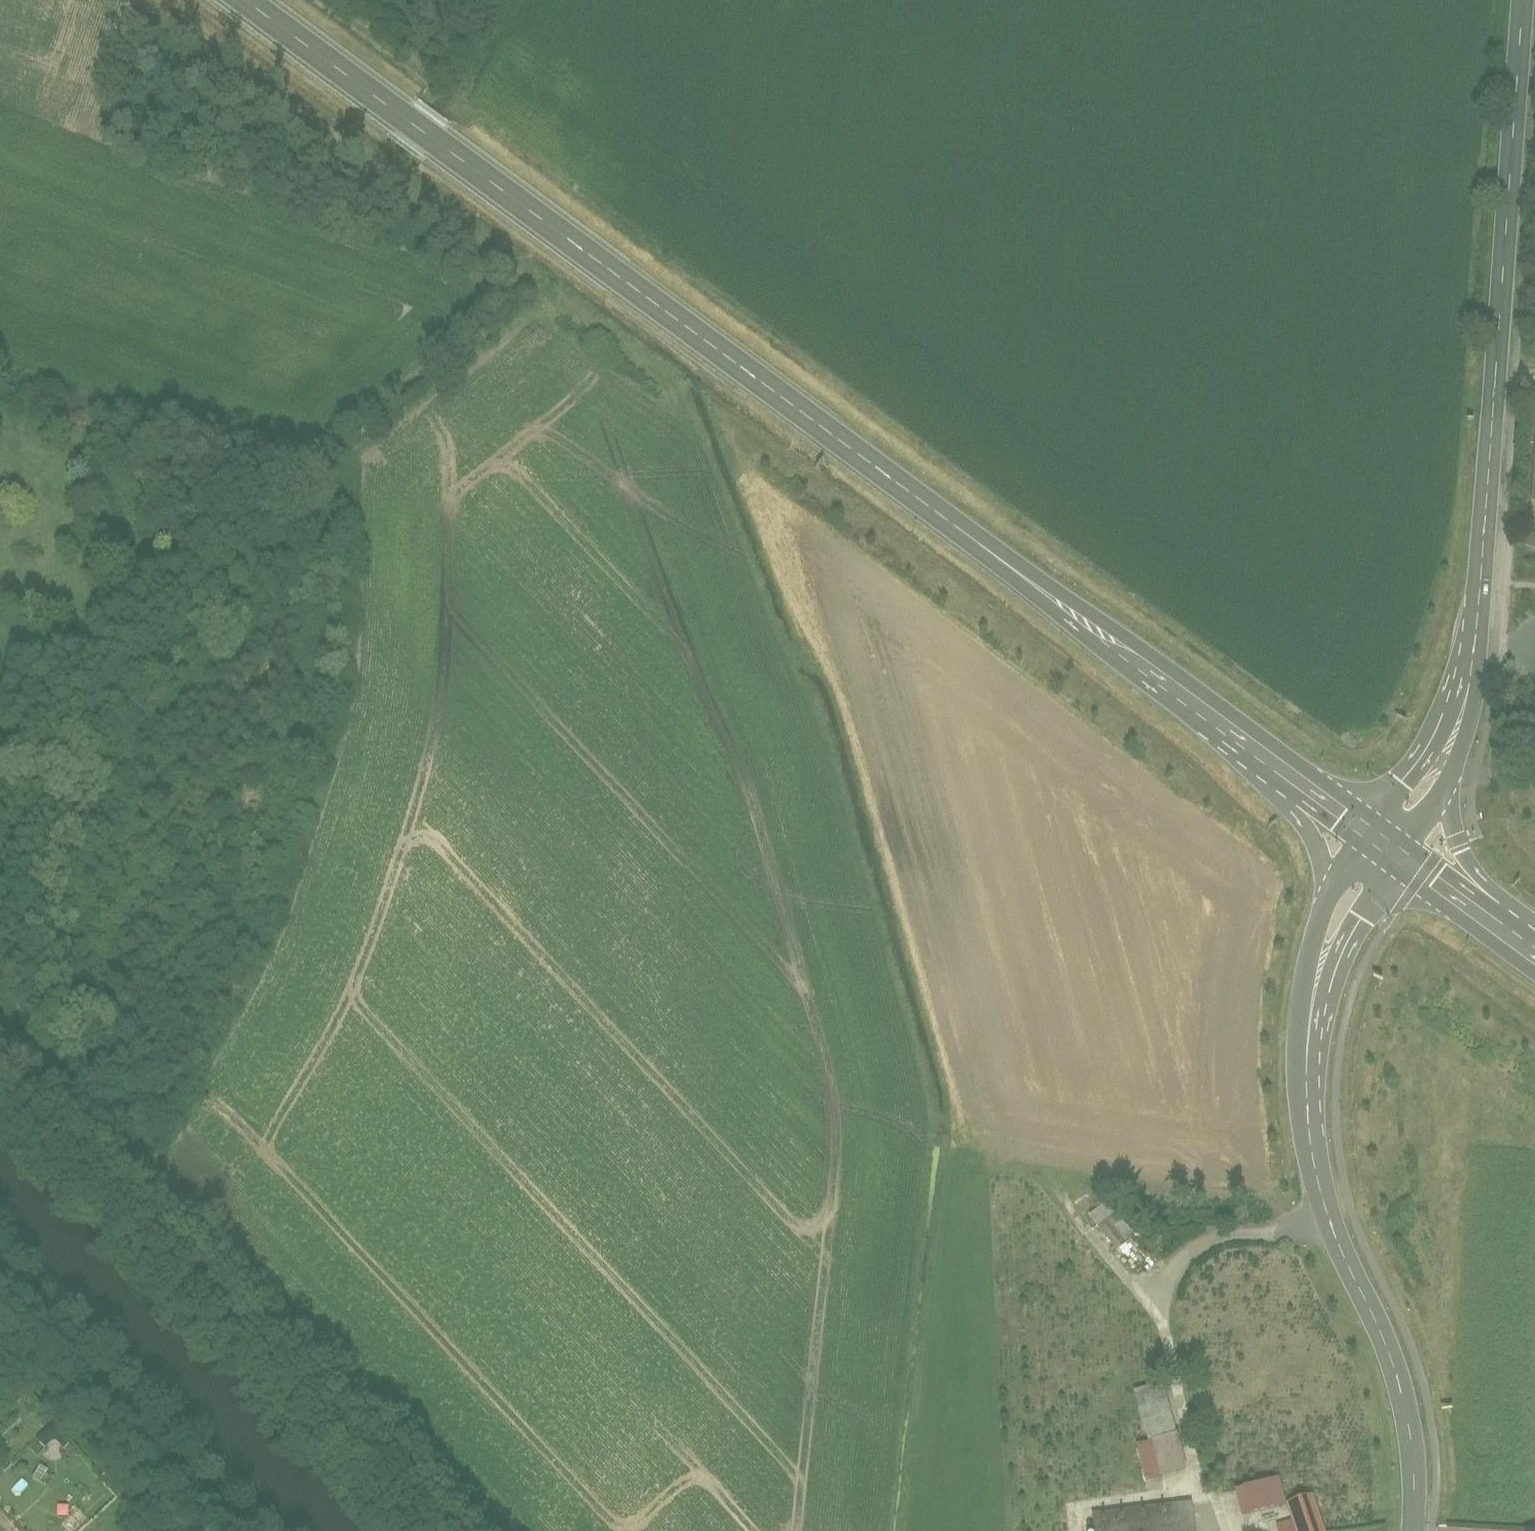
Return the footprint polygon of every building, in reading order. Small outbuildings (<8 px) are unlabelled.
[(1116,1209),(1096,1226),(1116,1250),(1136,1233),(1116,1209)] [(1136,1392),(1151,1440),(1176,1432),(1161,1384),(1136,1392)] [(1151,1440),(1138,1444),(1149,1480),(1188,1468),(1176,1432),(1151,1440)] [(1278,1479),(1240,1487),(1245,1514),(1284,1505),(1278,1479)] [(1288,1501),(1294,1519),(1298,1530),(1329,1530),(1316,1492),(1288,1501)] [(1096,1514),(1098,1530),(1195,1530),(1192,1503),(1096,1514)] [(1294,1519),(1278,1525),(1280,1530),(1298,1530),(1294,1519)]
